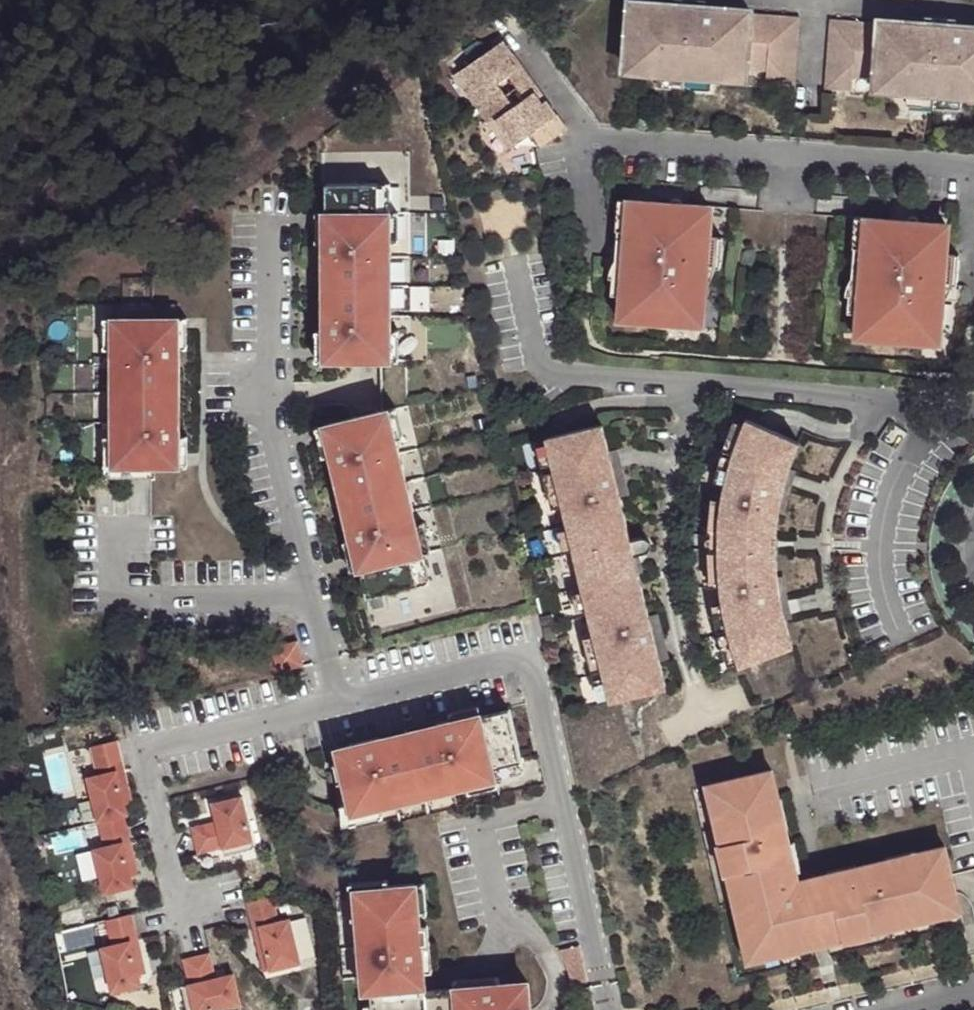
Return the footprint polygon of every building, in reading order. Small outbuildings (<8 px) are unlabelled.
[(626,57),(656,60),(654,71),(657,71),(712,76),(714,76),(715,66),(745,68),(746,66),(768,68),(767,81),(794,83),(800,15),(750,11),(751,7),(668,0),(631,0),(626,57)] [(875,80),(903,82),(902,94),(905,94),(959,99),(963,99),(963,87),(973,88),(973,28),(880,20),(875,80)] [(503,44),(461,76),(480,101),(474,106),(483,119),(492,131),(498,126),(516,151),(533,137),(544,152),(568,133),(547,105),(543,108),(535,97),(516,112),(499,88),(518,73),(510,62),(514,59),(503,44)] [(626,57),(625,68),(654,71),(656,60),(626,57)] [(522,70),(514,59),(510,62),(518,73),(499,88),(516,112),(535,97),(543,108),(547,105),(539,93),(531,82),(522,70)] [(715,66),(714,76),(744,79),(745,68),(715,66)] [(657,71),(656,82),(711,86),(712,76),(657,71)] [(461,76),(456,81),(474,106),(480,101),(461,76)] [(875,80),(874,92),(902,94),(903,82),(875,80)] [(963,99),(973,100),(973,88),(963,87),(963,99)] [(958,110),(959,99),(905,94),(904,106),(958,110)] [(498,126),(492,131),(510,155),(516,151),(498,126)] [(392,185),(327,186),(327,215),(325,214),(325,244),(325,259),(329,259),(329,317),(326,317),(326,333),(325,362),(392,362),(392,332),(392,317),(382,317),(381,259),(392,259),(391,243),(392,214),(392,185)] [(637,204),(618,202),(616,232),(618,232),(615,262),(612,262),(611,281),(612,281),(611,298),(620,298),(618,323),(628,324),(631,282),(625,282),(626,263),(625,263),(627,248),(628,233),(635,233),(637,204)] [(709,209),(637,204),(635,233),(628,233),(627,248),(625,263),(626,263),(625,282),(631,282),(628,324),(700,329),(705,270),(708,270),(710,239),(707,239),(709,209)] [(325,214),(318,214),(317,244),(325,244),(325,214)] [(399,214),(392,214),(391,243),(400,243),(399,214)] [(874,221),(855,219),(853,251),(855,251),(851,299),(849,299),(848,315),(857,316),(855,341),(865,341),(868,300),(862,300),(865,251),(872,252),(874,221)] [(951,288),(951,287),(942,286),(943,256),(946,227),(874,221),(872,252),(865,251),(862,300),(868,300),(865,341),(937,346),(940,302),(945,303),(945,302),(946,301),(948,299),(949,297),(950,295),(950,292),(951,290),(951,288)] [(710,239),(708,270),(720,271),(723,240),(710,239)] [(959,257),(943,256),(942,286),(951,287),(957,287),(959,257)] [(392,259),(381,259),(382,317),(392,317),(392,259)] [(108,311),(100,311),(99,340),(107,340),(108,311)] [(174,314),(108,311),(107,340),(106,355),(116,356),(113,414),(104,414),(103,429),(102,458),(116,459),(168,461),(170,431),(170,417),(166,416),(169,359),(173,359),(173,343),(174,314)] [(182,314),(174,314),(173,343),(181,344),(182,314)] [(400,331),(392,332),(392,362),(400,361),(400,331)] [(326,333),(318,332),(318,362),(325,362),(326,333)] [(116,356),(106,355),(104,414),(113,414),(116,356)] [(397,409),(389,411),(396,440),(404,439),(397,409)] [(389,411),(325,427),(332,456),(335,471),(339,469),(353,526),(349,527),(352,541),(359,571),(361,570),(368,598),(430,583),(424,555),(417,526),(413,512),(403,514),(390,457),(400,455),(396,440),(389,411)] [(669,527),(658,530),(643,486),(630,445),(621,417),(566,435),(603,549),(614,545),(623,576),(613,579),(650,692),(705,675),(696,646),(682,605),(668,561),(666,561),(661,546),(667,544),(674,542),(676,541),(678,539),(679,537),(679,535),(679,533),(679,531),(678,529),(676,527),(673,526),(671,526),(669,527)] [(720,536),(778,539),(779,530),(781,511),(785,493),(789,474),(791,470),(796,456),(801,443),(748,421),(742,436),(734,457),(728,480),(724,503),(721,525),(720,536)] [(325,427),(317,429),(324,458),(332,456),(325,427)] [(102,458),(103,429),(95,429),(93,468),(116,469),(116,459),(102,458)] [(170,431),(168,461),(176,462),(177,432),(170,431)] [(400,455),(390,457),(403,514),(413,512),(400,455)] [(785,493),(781,511),(786,512),(796,471),(791,470),(789,474),(785,493)] [(425,524),(417,526),(424,555),(432,553),(425,524)] [(778,539),(720,536),(720,548),(778,549),(778,539)] [(352,541),(342,544),(349,573),(359,571),(352,541)] [(667,544),(661,546),(666,561),(668,561),(672,559),(667,544)] [(614,545),(603,549),(613,579),(623,576),(614,545)] [(787,625),(785,619),(783,606),(780,588),(779,577),(778,569),(778,549),(720,548),(720,572),(722,595),(726,618),(731,640),(738,662),(739,665),(794,646),(793,643),(787,625)] [(783,606),(785,619),(790,618),(784,576),(779,577),(780,588),(783,606)] [(279,673),(305,666),(299,641),(273,648),(279,673)] [(335,751),(349,807),(352,817),(380,810),(395,806),(393,796),(449,782),(451,792),(466,788),(495,781),(492,769),(520,762),(507,710),(466,721),(465,718),(435,726),(436,730),(380,744),(379,740),(335,751)] [(119,738),(92,745),(99,774),(89,776),(99,820),(125,813),(128,812),(126,803),(118,770),(126,768),(119,738)] [(492,769),(495,781),(523,774),(520,762),(492,769)] [(118,770),(126,803),(133,801),(126,768),(118,770)] [(772,769),(713,783),(720,812),(715,814),(721,843),(727,842),(734,872),(729,873),(742,931),(748,930),(753,953),(783,946),(784,951),(843,938),(841,932),(872,925),(873,931),(902,924),(901,919),(959,905),(945,845),(915,853),(917,858),(888,865),(887,859),(857,866),(858,872),(830,878),(828,873),(798,880),(796,871),(791,872),(788,859),(793,857),(786,828),(781,829),(774,801),(779,799),(772,769)] [(495,781),(466,788),(468,796),(497,789),(495,781)] [(449,782),(393,796),(395,806),(451,792),(449,782)] [(713,783),(708,784),(715,814),(720,812),(713,783)] [(255,848),(243,796),(213,803),(217,820),(192,825),(198,852),(223,847),(225,854),(255,848)] [(779,799),(774,801),(781,829),(786,828),(779,799)] [(352,817),(349,807),(340,809),(341,830),(383,820),(380,810),(352,817)] [(131,840),(125,813),(99,820),(105,849),(95,851),(105,892),(135,885),(132,876),(124,841),(131,840)] [(97,826),(52,832),(55,854),(100,848),(97,826)] [(124,841),(132,876),(139,873),(131,840),(124,841)] [(721,843),(718,844),(725,874),(729,873),(734,872),(727,842),(721,843)] [(915,853),(887,859),(888,865),(917,858),(915,853)] [(793,857),(788,859),(791,872),(796,871),(793,857)] [(857,866),(828,873),(830,878),(858,872),(857,866)] [(351,920),(359,919),(356,890),(387,887),(386,881),(356,884),(348,884),(351,920)] [(423,884),(415,885),(418,914),(426,913),(423,884)] [(356,890),(359,919),(360,932),(357,933),(363,992),(370,991),(372,1006),(372,1009),(530,1009),(528,984),(499,987),(499,983),(468,985),(468,988),(424,992),(423,973),(420,943),(427,943),(426,927),(419,927),(418,914),(415,885),(387,887),(356,890)] [(279,921),(273,895),(247,902),(253,928),(260,926),(270,969),(300,962),(289,918),(279,921)] [(959,905),(901,919),(902,924),(960,910),(959,905)] [(132,912),(106,918),(113,947),(102,950),(112,990),(141,983),(139,973),(131,940),(138,938),(132,912)] [(872,925),(841,932),(843,938),(844,942),(874,934),(873,931),(872,925)] [(270,969),(260,926),(253,928),(263,971),(270,969)] [(748,930),(742,931),(749,959),(755,959),(784,951),(783,946),(753,953),(748,930)] [(131,940),(139,973),(146,971),(138,938),(131,940)] [(427,943),(420,943),(423,973),(431,973),(429,943),(427,943)] [(562,950),(567,985),(585,983),(580,948),(562,950)] [(183,958),(189,983),(180,985),(186,1009),(206,1009),(240,1002),(233,973),(215,977),(209,952),(183,958)]
